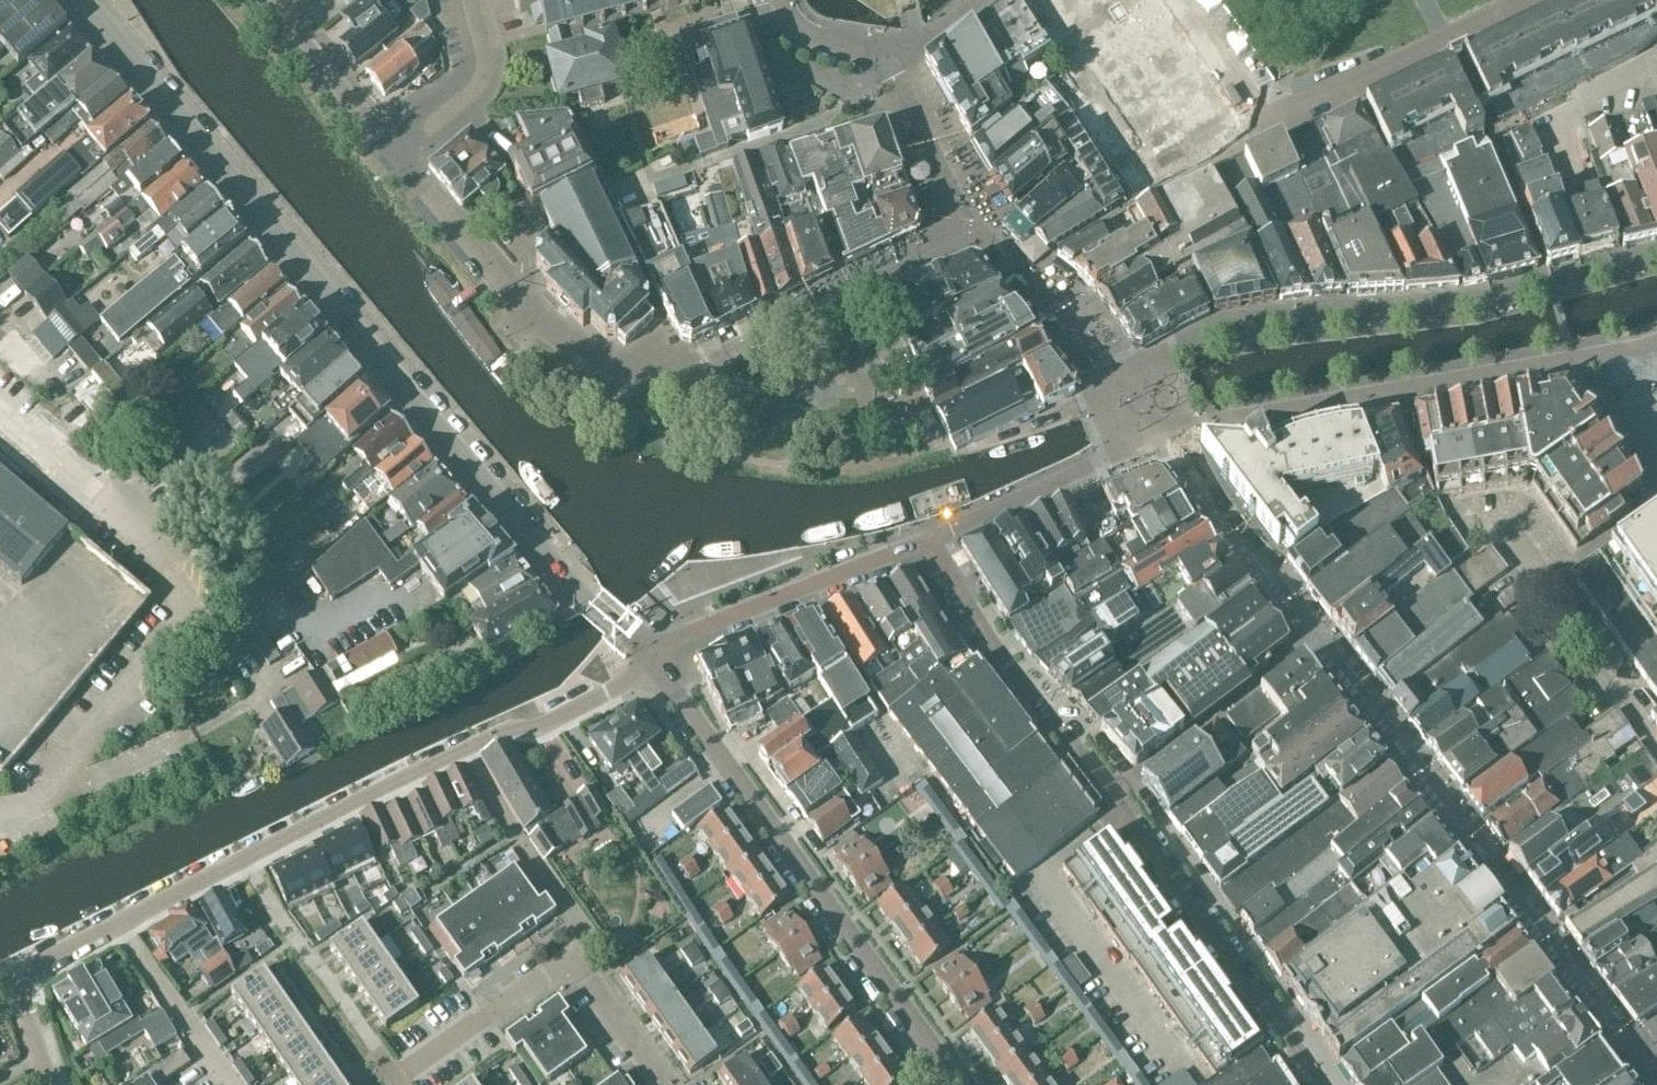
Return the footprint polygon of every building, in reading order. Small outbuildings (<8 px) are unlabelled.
[(6,52),(19,68),(67,26),(46,0),(0,0),(0,57),(6,52)] [(394,0),(365,0),(341,16),(354,32),(337,45),(338,46),(355,67),(397,33),(380,12),(395,0),(394,0)] [(520,13),(530,11),(535,27),(544,24),(547,35),(549,35),(577,27),(579,33),(583,32),(581,26),(599,21),(601,27),(605,26),(603,20),(620,15),(622,21),(624,21),(666,9),(667,13),(699,4),(698,0),(517,0),(520,13)] [(956,112),(1021,67),(1022,69),(1050,51),(1017,0),(1005,0),(925,60),(956,112)] [(1037,31),(1044,27),(1046,30),(1092,0),(1017,0),(1037,31)] [(1226,133),(1234,127),(1153,0),(1105,0),(1116,18),(1079,42),(1149,153),(1136,162),(1130,152),(1114,163),(1130,188),(1152,174),(1156,181),(1194,162),(1218,146),(1226,133)] [(1462,52),(1462,53),(1463,53),(1498,123),(1637,58),(1656,41),(1656,0),(1585,0),(1556,14),(1554,10),(1478,46),(1477,44),(1462,52)] [(425,1),(412,12),(420,23),(429,15),(425,1)] [(624,21),(622,21),(620,15),(603,20),(605,26),(601,27),(599,21),(581,26),(583,32),(579,33),(577,27),(549,35),(554,56),(549,58),(555,79),(554,79),(552,84),(555,95),(559,98),(560,97),(561,100),(577,95),(581,110),(604,104),(600,90),(624,83),(611,35),(627,31),(624,21)] [(734,18),(678,36),(696,90),(716,84),(762,68),(749,29),(738,32),(734,18)] [(387,57),(366,75),(385,98),(418,70),(405,55),(431,35),(421,23),(384,53),(387,57)] [(70,29),(28,64),(39,77),(24,88),(32,97),(89,51),(70,29)] [(92,55),(90,57),(3,130),(22,151),(110,77),(92,55)] [(1450,58),(1434,65),(1435,68),(1366,102),(1403,173),(1472,145),(1469,138),(1484,130),(1449,60),(1450,59),(1450,58)] [(1021,67),(956,112),(971,138),(1011,108),(1001,89),(1004,87),(1006,91),(1026,76),(1022,69),(1021,67)] [(712,136),(694,142),(699,158),(730,147),(783,130),(762,69),(762,68),(716,84),(696,90),(712,136)] [(129,99),(112,78),(44,134),(53,145),(80,122),(89,133),(129,99)] [(993,177),(1053,127),(1054,126),(1069,113),(1047,85),(974,143),(993,177)] [(149,122),(132,102),(96,130),(16,199),(31,218),(82,177),(89,170),(149,122)] [(1656,145),(1656,104),(1643,109),(1645,111),(1656,145)] [(1344,149),(1355,174),(1389,157),(1358,105),(1321,124),(1338,151),(1344,149)] [(1645,111),(1600,128),(1590,131),(1601,162),(1624,154),(1634,178),(1637,177),(1649,208),(1643,211),(1654,240),(1656,240),(1656,145),(1645,111)] [(636,280),(647,274),(621,220),(599,177),(604,175),(597,162),(593,164),(566,113),(547,115),(547,112),(537,113),(537,116),(516,119),(529,146),(517,152),(511,162),(517,173),(515,175),(533,210),(541,206),(556,238),(537,256),(537,267),(553,284),(547,290),(583,328),(589,322),(606,339),(617,339),(625,346),(653,319),(647,311),(647,299),(636,280)] [(1033,235),(1048,248),(1126,203),(1122,197),(1072,113),(1054,126),(1068,151),(1086,179),(1091,187),(1080,196),(1033,235)] [(1593,118),(1586,120),(1590,131),(1600,128),(1598,120),(1593,118)] [(1338,151),(1321,124),(1282,141),(1297,176),(1311,207),(1347,295),(1394,292),(1404,291),(1348,177),(1355,174),(1344,149),(1338,151)] [(836,148),(855,206),(873,201),(907,191),(884,125),(815,145),(815,148),(819,153),(836,148)] [(151,126),(150,127),(68,194),(71,198),(83,212),(108,191),(125,178),(167,144),(151,126)] [(1531,126),(1512,136),(1525,162),(1544,153),(1531,126)] [(1067,151),(1053,127),(993,177),(1012,208),(1047,178),(1068,165),(1061,156),(1067,151)] [(496,179),(504,172),(471,132),(429,166),(462,207),(479,193),(484,198),(490,200),(496,197),(500,191),(500,185),(496,179)] [(1531,222),(1548,267),(1579,258),(1561,211),(1562,210),(1561,207),(1564,206),(1548,160),(1547,161),(1544,153),(1525,162),(1512,136),(1502,141),(1532,222),(1531,222)] [(0,139),(0,170),(18,156),(3,137),(0,139)] [(1258,186),(1262,193),(1295,177),(1297,176),(1282,141),(1244,159),(1258,186)] [(1515,215),(1485,142),(1439,161),(1486,281),(1487,281),(1537,269),(1515,215)] [(98,216),(106,226),(184,164),(167,144),(125,178),(108,191),(116,201),(98,216)] [(889,244),(873,201),(855,206),(836,148),(819,153),(815,148),(815,145),(798,150),(796,144),(787,147),(802,188),(812,184),(843,266),(889,244)] [(832,271),(802,188),(787,147),(778,150),(757,158),(771,192),(782,226),(783,228),(802,287),(832,271)] [(1601,162),(1595,164),(1600,184),(1607,201),(1624,247),(1654,240),(1643,211),(1649,208),(1637,177),(1634,178),(1624,154),(1601,162)] [(2,180),(24,162),(18,156),(0,170),(0,178),(2,180)] [(1404,291),(1458,287),(1428,223),(1400,175),(1389,157),(1355,174),(1348,177),(1404,291)] [(741,191),(757,242),(776,300),(802,287),(783,228),(782,226),(771,192),(757,158),(733,166),(740,187),(741,191)] [(1311,297),(1283,237),(1262,193),(1258,186),(1244,159),(1212,174),(1249,241),(1250,241),(1275,302),(1311,297)] [(1405,175),(1423,202),(1432,220),(1464,287),(1486,281),(1439,161),(1405,175)] [(184,164),(78,249),(87,260),(103,247),(107,251),(126,236),(122,231),(146,212),(142,207),(145,204),(160,222),(203,187),(184,164)] [(724,191),(725,193),(740,187),(733,166),(733,165),(717,170),(720,185),(723,184),(724,191)] [(1016,217),(1033,235),(1080,196),(1076,190),(1066,173),(1048,184),(1050,187),(1016,217)] [(1158,200),(1182,244),(1164,254),(1173,270),(1176,268),(1180,275),(1189,272),(1209,315),(1214,313),(1216,312),(1218,314),(1230,312),(1232,309),(1257,305),(1259,306),(1272,304),(1273,302),(1275,302),(1250,241),(1249,241),(1212,174),(1158,200)] [(1262,193),(1283,237),(1311,297),(1344,295),(1295,177),(1262,193)] [(688,274),(714,332),(715,332),(755,312),(737,249),(740,248),(729,207),(725,193),(724,191),(723,184),(720,185),(700,191),(703,200),(705,200),(712,224),(677,235),(684,256),(681,256),(689,274),(688,274)] [(1561,211),(1579,258),(1619,248),(1596,189),(1577,194),(1579,202),(1564,206),(1561,207),(1562,210),(1561,211)] [(181,249),(224,215),(226,214),(206,190),(157,229),(165,238),(169,235),(181,249)] [(907,191),(873,201),(889,244),(915,233),(919,224),(909,198),(907,191)] [(17,266),(61,228),(62,229),(83,212),(71,198),(6,253),(17,266)] [(1137,229),(1118,239),(1120,242),(1099,254),(1102,258),(1075,273),(1095,293),(1164,254),(1182,244),(1158,200),(1130,215),(1137,229)] [(675,329),(681,340),(691,344),(714,332),(688,274),(659,209),(621,220),(647,274),(658,292),(656,293),(664,309),(663,310),(674,330),(675,329)] [(1137,229),(1130,215),(1061,255),(1061,260),(1075,273),(1102,258),(1099,254),(1120,242),(1118,239),(1137,229)] [(118,342),(244,241),(245,239),(233,224),(234,223),(228,216),(100,319),(118,342)] [(165,238),(157,229),(146,238),(130,252),(137,261),(154,247),(165,238)] [(737,249),(755,312),(776,300),(757,242),(740,248),(737,249)] [(219,305),(268,266),(250,243),(197,286),(205,295),(208,292),(219,305)] [(1117,322),(1159,295),(1180,285),(1176,276),(1180,275),(1176,268),(1173,270),(1164,254),(1095,293),(1117,322)] [(29,259),(9,276),(23,294),(44,277),(29,259)] [(975,261),(969,262),(900,291),(915,320),(901,327),(906,336),(937,321),(955,314),(953,309),(977,300),(998,288),(980,265),(975,261)] [(223,338),(284,288),(286,286),(271,269),(209,321),(223,338)] [(1176,330),(1209,315),(1189,272),(1180,275),(1176,276),(1180,285),(1159,295),(1176,330)] [(48,321),(68,304),(45,277),(25,294),(48,321)] [(420,280),(419,300),(485,380),(505,364),(440,286),(420,280)] [(205,295),(197,286),(146,328),(164,350),(210,312),(200,299),(205,295)] [(959,341),(1014,309),(998,288),(977,300),(953,309),(955,314),(937,321),(906,336),(916,359),(958,340),(959,341)] [(242,328),(257,346),(304,308),(288,290),(242,328)] [(1117,322),(1133,347),(1142,349),(1176,330),(1159,295),(1117,322)] [(65,308),(48,322),(69,347),(86,333),(65,308)] [(242,404),(326,335),(304,309),(235,366),(249,383),(234,395),(242,404)] [(916,359),(917,363),(930,389),(1033,334),(1014,309),(959,341),(958,340),(916,359)] [(930,389),(925,392),(935,411),(1049,355),(1033,334),(930,389)] [(327,337),(326,339),(281,376),(292,389),(273,404),(282,414),(285,411),(348,361),(327,337)] [(71,350),(92,375),(103,366),(82,340),(71,350)] [(241,359),(228,344),(214,357),(226,372),(241,359)] [(1049,355),(935,411),(956,452),(1075,394),(1076,387),(1049,355)] [(348,361),(285,411),(304,435),(318,422),(365,382),(348,361)] [(119,382),(106,392),(113,400),(125,390),(119,382)] [(388,410),(365,382),(318,422),(304,435),(296,442),(313,462),(305,469),(312,477),(359,439),(356,436),(388,410)] [(1538,391),(1413,414),(1421,452),(1429,450),(1431,461),(1437,498),(1437,499),(1455,496),(1520,484),(1523,482),(1526,480),(1527,477),(1529,473),(1535,476),(1533,481),(1533,483),(1533,487),(1535,490),(1576,549),(1630,511),(1623,501),(1641,489),(1586,410),(1581,413),(1566,391),(1540,396),(1538,391)] [(127,394),(107,411),(121,428),(141,411),(127,394)] [(928,412),(919,417),(926,431),(935,426),(928,412)] [(1421,452),(1413,414),(1405,416),(1397,418),(1399,419),(1397,420),(1414,466),(1431,461),(1429,450),(1421,452)] [(414,440),(394,417),(353,450),(366,465),(341,487),(348,495),(351,492),(373,473),(414,440)] [(1399,419),(1397,418),(1377,422),(1378,427),(1403,488),(1393,493),(1403,506),(1404,508),(1432,493),(1424,476),(1420,478),(1419,479),(1414,466),(1397,420),(1399,419)] [(1377,422),(1359,425),(1358,425),(1387,496),(1393,493),(1403,488),(1378,427),(1377,422)] [(1337,435),(1315,439),(1292,447),(1269,457),(1260,435),(1246,446),(1244,448),(1243,451),(1206,449),(1205,450),(1206,451),(1210,459),(1214,467),(1218,475),(1222,482),(1226,490),(1231,497),(1241,511),(1246,518),(1252,525),(1257,532),(1263,538),(1275,551),(1282,557),(1286,562),(1315,540),(1334,527),(1346,520),(1346,518),(1387,496),(1358,425),(1356,426),(1358,432),(1337,435)] [(389,495),(431,464),(432,463),(414,441),(414,440),(373,473),(351,492),(368,512),(389,495)] [(256,477),(281,455),(274,447),(249,468),(256,477)] [(411,530),(415,527),(458,493),(435,466),(389,502),(411,530)] [(22,586),(69,530),(0,473),(0,567),(22,586)] [(1182,502),(1169,484),(1163,478),(1153,475),(1105,495),(1113,513),(1112,514),(1113,517),(1107,521),(1106,527),(1096,532),(1103,546),(1182,502)] [(326,513),(339,502),(329,491),(317,503),(326,513)] [(472,509),(458,493),(415,527),(428,543),(448,527),(470,511),(472,509)] [(1286,562),(1308,592),(1346,563),(1343,559),(1360,546),(1362,548),(1408,514),(1404,508),(1403,506),(1393,493),(1387,496),(1346,518),(1346,520),(1334,527),(1315,540),(1286,562)] [(1437,498),(1415,509),(1420,520),(1442,510),(1437,499),(1437,498)] [(1079,559),(1090,553),(1084,540),(1081,534),(1082,534),(1068,502),(1027,519),(1055,562),(1075,551),(1079,559)] [(1090,590),(1200,524),(1182,502),(1103,546),(1090,553),(1079,559),(1071,564),(1060,570),(1057,572),(1064,584),(1063,585),(1064,588),(1066,587),(1071,596),(1073,600),(1090,589),(1090,590)] [(485,571),(489,575),(514,558),(472,509),(470,511),(448,527),(449,528),(445,531),(446,534),(415,557),(413,555),(396,567),(365,522),(311,570),(312,572),(353,635),(432,584),(444,602),(485,571)] [(1448,521),(1442,510),(1420,520),(1426,531),(1447,521),(1448,521)] [(1571,575),(1656,699),(1656,514),(1571,575)] [(1310,592),(1330,619),(1329,620),(1385,580),(1384,579),(1429,542),(1409,515),(1346,563),(1308,592),(1309,593),(1310,592)] [(1448,521),(1447,521),(1428,533),(1435,544),(1455,531),(1448,520),(1448,521)] [(1024,523),(1017,526),(1016,524),(995,533),(1016,565),(1022,561),(1031,575),(1023,581),(1032,596),(1035,600),(1036,602),(1063,585),(1064,584),(1057,572),(1024,523)] [(1137,594),(1216,545),(1200,524),(1090,590),(1090,589),(1073,600),(1071,596),(1066,587),(1064,588),(1063,585),(1036,602),(1035,600),(1034,601),(1039,611),(1052,630),(1055,634),(1050,637),(1052,640),(1030,655),(1050,675),(1081,654),(1101,640),(1091,624),(1116,608),(1116,607),(1127,601),(1137,595),(1137,594)] [(1442,554),(1462,541),(1455,531),(1435,544),(1442,554)] [(1032,596),(1023,581),(1022,581),(1019,575),(1016,577),(989,536),(961,548),(1008,623),(1030,655),(1052,640),(1050,637),(1055,634),(1052,630),(1039,611),(1034,601),(1035,600),(1032,596)] [(1462,541),(1442,554),(1449,565),(1469,552),(1462,541)] [(1385,580),(1329,620),(1331,622),(1332,621),(1340,632),(1339,632),(1352,648),(1351,649),(1352,650),(1353,650),(1393,620),(1392,620),(1451,573),(1429,542),(1384,579),(1385,580)] [(1231,565),(1217,546),(1137,595),(1127,601),(1147,630),(1159,621),(1231,565)] [(1508,571),(1491,549),(1454,575),(1471,598),(1508,571)] [(470,588),(488,614),(535,587),(537,585),(514,558),(489,575),(482,580),(470,588)] [(1113,668),(1126,684),(1144,670),(1143,669),(1148,666),(1155,660),(1183,639),(1185,641),(1204,625),(1205,626),(1251,591),(1231,565),(1159,621),(1147,630),(1107,657),(1105,659),(1113,668)] [(954,636),(912,570),(884,585),(930,657),(942,673),(951,686),(974,668),(971,664),(974,661),(955,637),(956,636),(955,635),(954,636)] [(1353,650),(1375,680),(1465,606),(1468,611),(1475,606),(1486,621),(1502,608),(1503,608),(1497,601),(1518,585),(1508,571),(1471,598),(1454,575),(1452,573),(1451,573),(1392,620),(1393,620),(1353,650)] [(557,612),(537,586),(537,585),(535,587),(488,614),(470,624),(488,651),(557,612)] [(877,638),(888,654),(879,660),(887,673),(870,684),(888,714),(942,673),(930,657),(884,585),(857,597),(882,635),(877,638)] [(1503,608),(1502,608),(1505,612),(1526,596),(1518,585),(1497,601),(1503,608)] [(1101,731),(1102,730),(1124,714),(1127,718),(1155,696),(1157,698),(1165,692),(1190,725),(1270,664),(1266,658),(1289,640),(1252,591),(1251,591),(1205,626),(1204,625),(1185,641),(1183,639),(1155,660),(1148,666),(1143,669),(1144,670),(1126,684),(1086,714),(1101,731)] [(852,599),(823,611),(861,672),(879,660),(888,654),(877,638),(852,599)] [(1081,654),(1050,675),(1071,698),(1072,697),(1113,668),(1105,659),(1107,657),(1147,630),(1127,601),(1116,607),(1116,608),(1091,624),(1101,640),(1081,654)] [(1391,699),(1392,701),(1411,686),(1410,685),(1483,630),(1468,611),(1465,606),(1375,680),(1377,681),(1378,680),(1392,698),(1391,699)] [(813,737),(814,738),(820,748),(827,743),(830,748),(851,734),(878,717),(814,615),(785,627),(832,702),(804,720),(814,736),(814,737),(813,737)] [(1499,617),(1483,630),(1410,685),(1411,686),(1392,701),(1408,722),(1427,709),(1516,645),(1512,640),(1520,634),(1507,617),(1502,621),(1499,617)] [(759,642),(790,693),(814,678),(783,627),(782,627),(782,628),(760,641),(759,642)] [(396,653),(386,636),(341,660),(351,678),(396,653)] [(770,703),(782,697),(773,678),(774,677),(769,667),(768,667),(767,665),(763,667),(751,641),(698,666),(704,678),(703,679),(704,682),(705,681),(711,693),(716,703),(716,704),(722,716),(726,724),(727,723),(731,732),(761,718),(756,709),(766,704),(767,706),(771,704),(770,703)] [(1427,709),(1408,722),(1423,741),(1455,717),(1517,671),(1528,661),(1516,645),(1427,709)] [(1517,712),(1442,766),(1443,767),(1447,772),(1449,775),(1461,789),(1460,789),(1462,791),(1495,767),(1498,771),(1535,743),(1534,741),(1585,706),(1547,655),(1532,666),(1501,689),(1517,712)] [(1322,683),(1303,658),(1260,693),(1287,725),(1299,716),(1292,706),(1322,683)] [(351,678),(341,660),(326,668),(339,692),(355,684),(351,678)] [(974,668),(951,686),(1008,760),(1036,738),(976,660),(974,661),(971,664),(974,668)] [(1071,698),(1086,714),(1126,684),(1113,668),(1072,697),(1071,698)] [(279,719),(263,730),(286,768),(315,750),(300,727),(339,703),(321,673),(313,678),(270,704),(279,719)] [(942,673),(888,714),(963,814),(1045,749),(1036,738),(1008,760),(951,686),(942,673)] [(1171,816),(1183,835),(1227,800),(1263,777),(1345,713),(1322,683),(1292,706),(1299,716),(1287,725),(1277,732),(1277,733),(1253,753),(1248,756),(1238,764),(1224,775),(1171,816)] [(1501,689),(1461,719),(1426,745),(1442,766),(1517,712),(1501,689)] [(1260,693),(1226,720),(1222,723),(1248,756),(1253,753),(1277,733),(1277,732),(1287,725),(1260,693)] [(1160,701),(1157,698),(1155,696),(1127,718),(1155,751),(1183,730),(1160,701)] [(766,715),(781,737),(803,722),(787,700),(766,715)] [(624,718),(614,726),(651,777),(661,770),(646,749),(660,740),(657,736),(660,734),(652,723),(650,725),(637,708),(635,710),(631,709),(624,714),(624,718)] [(1487,824),(1499,840),(1508,852),(1516,848),(1563,813),(1561,810),(1591,787),(1591,786),(1608,773),(1603,766),(1614,758),(1605,745),(1629,728),(1617,710),(1583,734),(1591,745),(1574,758),(1553,774),(1487,824)] [(1202,865),(1323,775),(1367,740),(1345,713),(1263,777),(1227,800),(1183,835),(1202,865)] [(1124,714),(1102,730),(1101,731),(1127,760),(1129,762),(1131,764),(1135,764),(1139,763),(1147,758),(1155,751),(1127,718),(1124,714)] [(1465,795),(1476,809),(1482,818),(1488,813),(1574,749),(1572,745),(1582,738),(1567,720),(1535,743),(1498,771),(1465,795)] [(769,769),(814,736),(803,722),(781,737),(758,754),(769,769)] [(1224,775),(1238,764),(1248,756),(1222,723),(1219,725),(1216,722),(1195,739),(1224,775)] [(594,736),(594,740),(591,742),(612,772),(626,762),(642,784),(651,777),(614,726),(606,731),(602,730),(594,736)] [(882,783),(851,734),(830,748),(861,796),(882,783)] [(1146,776),(1171,816),(1224,775),(1195,739),(1195,738),(1146,776)] [(1341,800),(1385,764),(1367,740),(1323,775),(1202,865),(1220,889),(1341,800)] [(553,815),(510,742),(481,758),(524,832),(545,863),(554,858),(554,857),(598,831),(593,823),(579,799),(553,815)] [(778,776),(775,778),(787,794),(822,768),(806,745),(773,769),(778,776)] [(977,830),(1058,767),(1058,766),(1045,749),(963,814),(968,820),(959,827),(969,820),(977,830)] [(1527,878),(1548,863),(1585,835),(1656,782),(1656,769),(1645,752),(1606,781),(1586,795),(1563,813),(1516,848),(1508,852),(1523,874),(1525,876),(1527,878)] [(1272,886),(1275,891),(1292,877),(1294,879),(1404,787),(1385,764),(1341,800),(1222,893),(1237,913),(1272,886)] [(462,814),(474,809),(481,823),(490,819),(465,766),(444,776),(462,814)] [(969,820),(959,827),(1004,887),(1096,817),(1058,766),(1058,767),(977,830),(969,820)] [(690,779),(682,767),(659,784),(667,796),(690,779)] [(843,793),(825,769),(788,796),(806,820),(843,793)] [(450,820),(462,814),(444,776),(422,787),(425,793),(426,792),(451,844),(460,840),(450,820)] [(1546,896),(1542,899),(1543,900),(1639,831),(1656,818),(1656,782),(1585,835),(1548,863),(1527,878),(1528,880),(1531,877),(1546,896)] [(927,802),(935,796),(925,783),(917,789),(927,802)] [(1405,789),(1404,788),(1404,787),(1294,879),(1292,877),(1275,891),(1241,917),(1240,916),(1239,916),(1253,936),(1275,919),(1276,919),(1284,913),(1283,912),(1305,895),(1306,896),(1323,883),(1379,837),(1418,805),(1405,788),(1405,789)] [(592,788),(577,797),(579,799),(593,823),(608,814),(592,788)] [(721,806),(710,789),(672,816),(684,832),(721,806)] [(620,790),(607,799),(621,819),(635,810),(620,790)] [(442,849),(451,844),(426,792),(425,793),(405,802),(423,840),(435,835),(442,849)] [(808,824),(823,844),(824,844),(823,843),(859,817),(845,797),(808,824)] [(405,802),(384,812),(409,864),(418,860),(411,846),(423,840),(405,802)] [(1350,888),(1335,899),(1336,899),(1349,889),(1431,822),(1418,805),(1379,837),(1323,883),(1335,898),(1348,887),(1350,888)] [(378,854),(390,848),(400,869),(409,864),(384,812),(382,806),(360,817),(378,854)] [(695,831),(712,853),(741,832),(724,809),(695,831)] [(1639,831),(1543,900),(1544,902),(1548,899),(1562,918),(1558,920),(1559,922),(1611,886),(1631,872),(1656,854),(1656,818),(1639,831)] [(1335,899),(1333,901),(1292,933),(1266,954),(1268,957),(1282,978),(1314,956),(1312,953),(1366,910),(1400,884),(1402,887),(1407,884),(1412,890),(1448,860),(1456,854),(1431,822),(1349,889),(1336,899),(1335,899)] [(344,832),(335,837),(354,877),(376,866),(357,826),(355,827),(354,826),(353,827),(353,828),(345,831),(344,831),(344,832)] [(961,843),(966,839),(957,826),(949,832),(958,845),(961,843)] [(488,828),(474,834),(480,847),(494,841),(488,828)] [(728,875),(757,854),(741,832),(712,853),(728,875)] [(1134,965),(1178,934),(1109,835),(1062,869),(1131,967),(1132,966),(1134,965)] [(333,887),(354,877),(335,837),(333,837),(333,836),(331,837),(332,838),(324,841),(322,842),(323,842),(313,847),(334,892),(335,892),(333,887)] [(849,880),(876,860),(863,841),(861,843),(856,836),(832,853),(837,860),(835,861),(849,880)] [(963,861),(971,855),(961,843),(958,845),(953,849),(963,861)] [(293,862),(312,902),(334,892),(313,847),(312,847),(314,852),(306,856),(305,855),(304,856),(296,860),(294,860),(295,861),(293,862)] [(728,875),(744,898),(773,877),(757,854),(728,875)] [(1515,930),(1481,885),(1457,854),(1448,861),(1448,860),(1412,890),(1407,884),(1402,887),(1400,884),(1366,910),(1312,953),(1314,956),(1317,954),(1320,958),(1317,960),(1320,964),(1316,967),(1334,992),(1306,1013),(1339,1061),(1515,930)] [(1631,872),(1631,873),(1559,923),(1580,951),(1616,930),(1616,931),(1656,906),(1656,854),(1631,872)] [(652,875),(659,869),(650,856),(642,862),(652,875)] [(689,858),(679,866),(690,880),(700,873),(689,858)] [(890,878),(876,860),(849,880),(862,898),(864,897),(869,903),(893,886),(888,880),(890,878)] [(312,902),(293,862),(284,866),(284,865),(282,866),(282,867),(275,870),(273,871),(271,872),(290,913),(312,902)] [(979,882),(986,876),(977,863),(969,869),(979,882)] [(521,864),(475,897),(510,947),(556,914),(521,864)] [(790,899),(773,877),(744,898),(760,920),(790,899)] [(938,894),(948,887),(943,879),(933,886),(938,894)] [(1259,944),(1266,954),(1292,933),(1335,898),(1323,883),(1306,896),(1305,895),(1283,912),(1284,913),(1276,919),(1275,919),(1253,936),(1259,944)] [(920,906),(904,885),(876,907),(891,928),(920,906)] [(938,894),(943,901),(953,894),(948,887),(938,894)] [(387,905),(398,898),(393,891),(382,899),(387,905)] [(413,892),(401,899),(408,909),(411,912),(422,904),(413,892)] [(1000,911),(1008,905),(998,892),(990,898),(1000,911)] [(667,899),(677,912),(685,906),(675,893),(667,899)] [(199,908),(221,948),(245,935),(223,895),(199,908)] [(465,979),(510,947),(475,897),(429,930),(465,979)] [(394,904),(401,914),(408,909),(401,899),(394,904)] [(355,910),(360,917),(370,910),(366,903),(355,910)] [(723,904),(712,911),(722,925),(732,918),(723,904)] [(685,906),(677,912),(687,925),(695,919),(685,906)] [(891,928),(907,948),(936,927),(920,906),(891,928)] [(1639,944),(1656,933),(1656,906),(1616,931),(1616,930),(1580,951),(1595,971),(1639,944)] [(213,946),(210,948),(188,907),(171,916),(175,923),(151,936),(163,958),(170,954),(176,965),(189,958),(190,959),(201,954),(206,964),(194,971),(205,992),(230,978),(213,946)] [(953,914),(958,922),(968,914),(963,907),(953,914)] [(1019,926),(1027,920),(1018,907),(1009,913),(1019,926)] [(778,955),(806,935),(792,917),(790,918),(786,912),(762,929),(767,935),(765,937),(778,955)] [(326,930),(331,937),(341,930),(337,923),(326,930)] [(376,946),(361,925),(328,948),(343,969),(376,946)] [(936,927),(907,948),(923,969),(952,947),(936,927)] [(703,947),(711,941),(701,928),(693,934),(703,947)] [(418,945),(426,940),(419,929),(411,935),(418,945)] [(331,937),(326,930),(316,937),(321,944),(331,937)] [(1217,1080),(1259,1049),(1264,1046),(1181,931),(1180,932),(1178,934),(1134,965),(1217,1080)] [(1612,994),(1654,967),(1656,966),(1656,933),(1639,944),(1595,971),(1611,994),(1612,994)] [(1356,1084),(1367,1084),(1413,1051),(1410,1046),(1460,1006),(1494,981),(1532,954),(1518,934),(1462,975),(1390,1029),(1341,1065),(1356,1084)] [(793,972),(798,979),(822,961),(817,955),(819,954),(806,935),(778,955),(792,974),(793,972)] [(426,940),(418,945),(426,955),(433,950),(426,940)] [(687,960),(698,952),(692,944),(681,952),(687,960)] [(266,945),(256,952),(261,959),(271,952),(266,945)] [(376,946),(343,969),(357,989),(390,965),(376,946)] [(1039,952),(1049,965),(1057,959),(1047,946),(1039,952)] [(687,960),(692,968),(703,960),(698,952),(687,960)] [(948,997),(976,977),(962,959),(961,960),(956,954),(932,971),(937,978),(935,979),(948,997)] [(1554,983),(1532,954),(1494,981),(1460,1006),(1410,1046),(1413,1051),(1367,1084),(1411,1084),(1554,983)] [(662,977),(648,958),(621,978),(635,997),(662,977)] [(1059,978),(1067,972),(1057,959),(1049,965),(1059,978)] [(1065,967),(1071,974),(1082,966),(1076,959),(1065,967)] [(1317,960),(1285,982),(1306,1013),(1334,992),(1316,967),(1320,964),(1317,960)] [(371,1008),(404,985),(390,965),(357,989),(371,1008)] [(145,1034),(140,1026),(143,1024),(138,1017),(132,1021),(99,966),(85,975),(81,973),(74,977),(83,991),(84,998),(107,1038),(98,1044),(106,1057),(145,1034)] [(1076,981),(1087,973),(1082,966),(1071,974),(1076,981)] [(1654,967),(1612,994),(1613,995),(1626,1012),(1630,1009),(1643,1013),(1647,1019),(1656,1013),(1656,966),(1654,967)] [(796,989),(812,1011),(841,989),(825,968),(796,989)] [(722,975),(732,988),(740,982),(730,969),(722,975)] [(454,980),(447,970),(440,975),(447,985),(454,980)] [(278,994),(263,973),(230,996),(245,1017),(278,994)] [(1076,981),(1081,988),(1092,980),(1087,973),(1076,981)] [(69,980),(69,984),(53,994),(87,1050),(98,1044),(107,1038),(84,998),(83,991),(74,977),(69,980)] [(662,977),(635,997),(648,1017),(676,996),(662,977)] [(989,996),(976,977),(948,997),(962,1016),(964,1015),(968,1021),(992,1004),(987,997),(989,996)] [(1081,988),(1086,995),(1097,987),(1092,980),(1081,988)] [(740,982),(732,988),(742,1001),(750,995),(740,982)] [(714,999),(726,990),(720,983),(709,991),(714,999)] [(1411,1084),(1423,1084),(1435,1076),(1436,1077),(1459,1060),(1474,1083),(1551,1026),(1574,1010),(1554,983),(1411,1084)] [(418,1006),(404,985),(371,1008),(385,1029),(418,1006)] [(857,1011),(841,989),(812,1011),(827,1032),(857,1011)] [(726,990),(714,999),(720,1006),(731,998),(726,990)] [(1074,999),(1084,1012),(1092,1006),(1082,993),(1074,999)] [(259,1036),(292,1013),(278,994),(245,1017),(259,1036)] [(648,1017),(662,1036),(690,1016),(676,996),(648,1017)] [(532,1020),(567,1069),(594,1050),(559,1001),(532,1020)] [(1024,1011),(1029,1018),(1039,1010),(1035,1003),(1024,1011)] [(1094,1025),(1102,1019),(1092,1006),(1084,1012),(1094,1025)] [(966,1030),(983,1053),(1012,1031),(996,1009),(966,1030)] [(1039,1010),(1029,1018),(1034,1026),(1045,1018),(1039,1010)] [(1435,1076),(1423,1084),(1541,1084),(1599,1042),(1574,1010),(1551,1026),(1474,1083),(1459,1060),(1436,1077),(1435,1076)] [(162,1013),(143,1024),(140,1026),(145,1034),(155,1050),(177,1037),(162,1013)] [(305,1033),(292,1013),(259,1036),(272,1056),(305,1033)] [(690,1016),(662,1036),(676,1055),(704,1035),(690,1016)] [(789,1017),(780,1024),(790,1038),(800,1031),(789,1017)] [(832,1040),(848,1061),(877,1040),(861,1019),(832,1040)] [(548,1083),(567,1069),(532,1020),(505,1039),(516,1053),(523,1049),(548,1083)] [(747,1022),(736,1030),(742,1037),(753,1029),(747,1022)] [(769,1041),(777,1035),(768,1022),(760,1028),(769,1041)] [(205,1029),(212,1040),(220,1034),(212,1024),(205,1029)] [(1012,1031),(983,1053),(999,1075),(1028,1054),(1012,1031)] [(272,1056),(286,1076),(319,1052),(305,1033),(272,1056)] [(227,1045),(220,1034),(212,1040),(219,1050),(227,1045)] [(676,1055),(690,1075),(718,1055),(704,1035),(676,1055)] [(777,1035),(769,1041),(779,1054),(787,1048),(777,1035)] [(848,1061),(863,1082),(892,1061),(877,1040),(848,1061)] [(1625,1077),(1610,1057),(1599,1042),(1541,1084),(1614,1084),(1625,1077)] [(1124,1066),(1132,1060),(1123,1047),(1115,1053),(1124,1066)] [(1062,1064),(1072,1057),(1067,1049),(1057,1057),(1062,1064)] [(1272,1068),(1260,1050),(1209,1084),(1248,1084),(1272,1068)] [(158,1084),(161,1082),(162,1084),(190,1064),(182,1052),(156,1070),(135,1084),(159,1084),(158,1084)] [(319,1052),(286,1076),(293,1084),(315,1084),(333,1072),(319,1052)] [(1006,1084),(1032,1084),(1044,1076),(1028,1054),(999,1075),(1006,1084)] [(766,1071),(777,1063),(771,1055),(760,1063),(766,1071)] [(745,1057),(718,1077),(724,1084),(745,1084),(758,1076),(745,1057)] [(1068,1071),(1078,1064),(1072,1057),(1062,1064),(1068,1071)] [(1134,1079),(1142,1073),(1132,1060),(1124,1066),(1134,1079)] [(892,1061),(863,1082),(865,1084),(904,1084),(908,1082),(892,1061)] [(247,1074),(240,1063),(233,1069),(240,1079),(247,1074)] [(766,1071),(771,1078),(782,1070),(777,1063),(766,1071)] [(1277,1065),(1272,1068),(1248,1084),(1291,1084),(1277,1065)] [(516,1082),(524,1076),(516,1066),(509,1071),(516,1082)] [(333,1072),(315,1084),(342,1084),(333,1072)] [(801,1084),(813,1084),(804,1073),(796,1078),(801,1084)] [(255,1084),(247,1074),(240,1079),(244,1084),(254,1084),(255,1084)] [(615,1080),(609,1084),(631,1084),(623,1075),(615,1080)] [(524,1076),(516,1082),(518,1084),(530,1084),(524,1076)] [(745,1084),(765,1084),(758,1076),(745,1084)] [(1032,1084),(1051,1084),(1044,1076),(1032,1084)]
